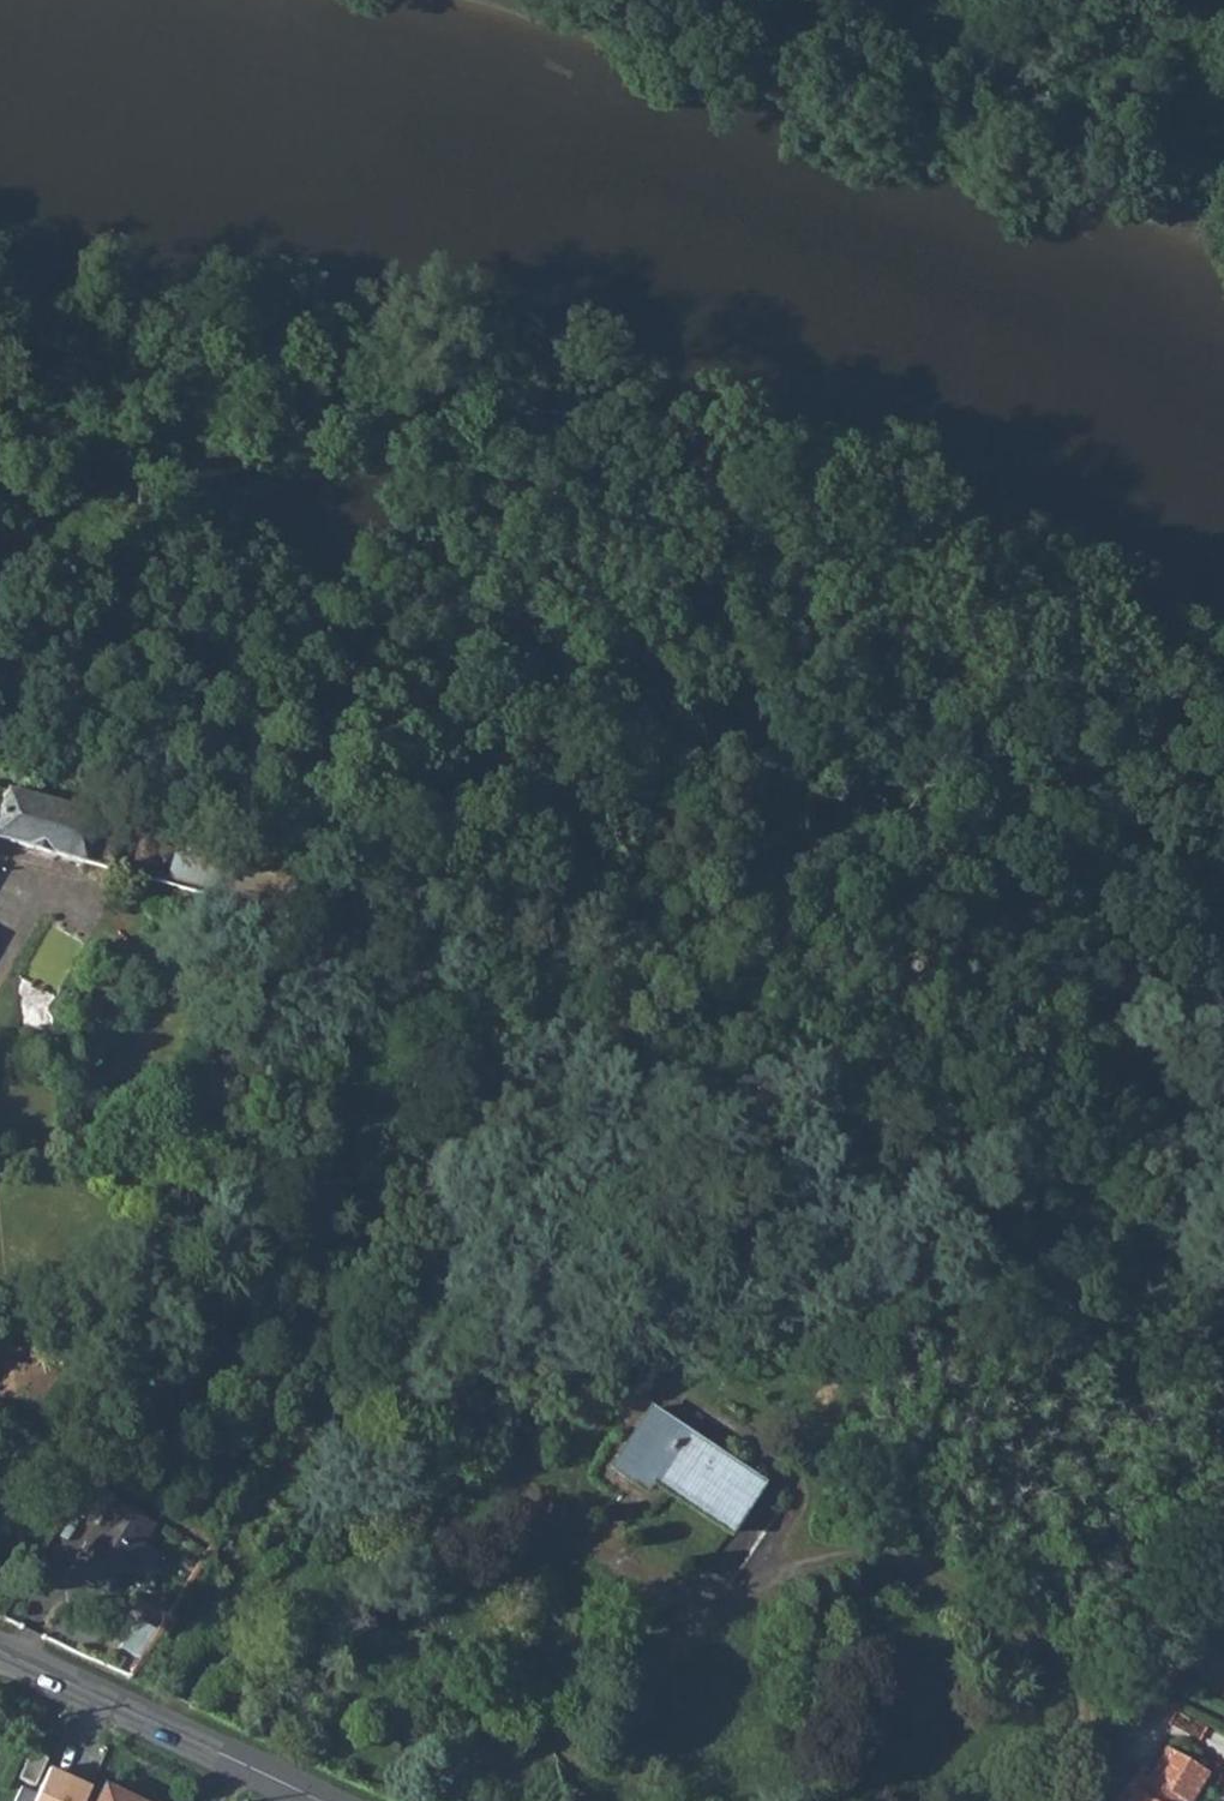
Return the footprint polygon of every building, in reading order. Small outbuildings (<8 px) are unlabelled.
[(0,811),(0,838),(84,862),(93,815),(6,793),(0,811)] [(93,815),(84,862),(104,868),(118,821),(93,815)] [(179,838),(164,885),(209,897),(205,913),(234,922),(240,904),(281,916),(296,855),(183,825),(179,838)] [(650,1406),(607,1468),(642,1490),(650,1479),(728,1530),(762,1482),(650,1406)] [(91,1541),(81,1557),(111,1576),(148,1520),(111,1497),(85,1537),(91,1541)] [(129,1638),(143,1647),(153,1631),(138,1623),(129,1638)] [(1187,1800),(1191,1800),(1193,1800),(1210,1773),(1166,1746),(1148,1778),(1140,1774),(1122,1800),(1187,1800)] [(29,1750),(17,1777),(32,1784),(44,1757),(29,1750)] [(94,1800),(138,1800),(102,1785),(94,1800)]
